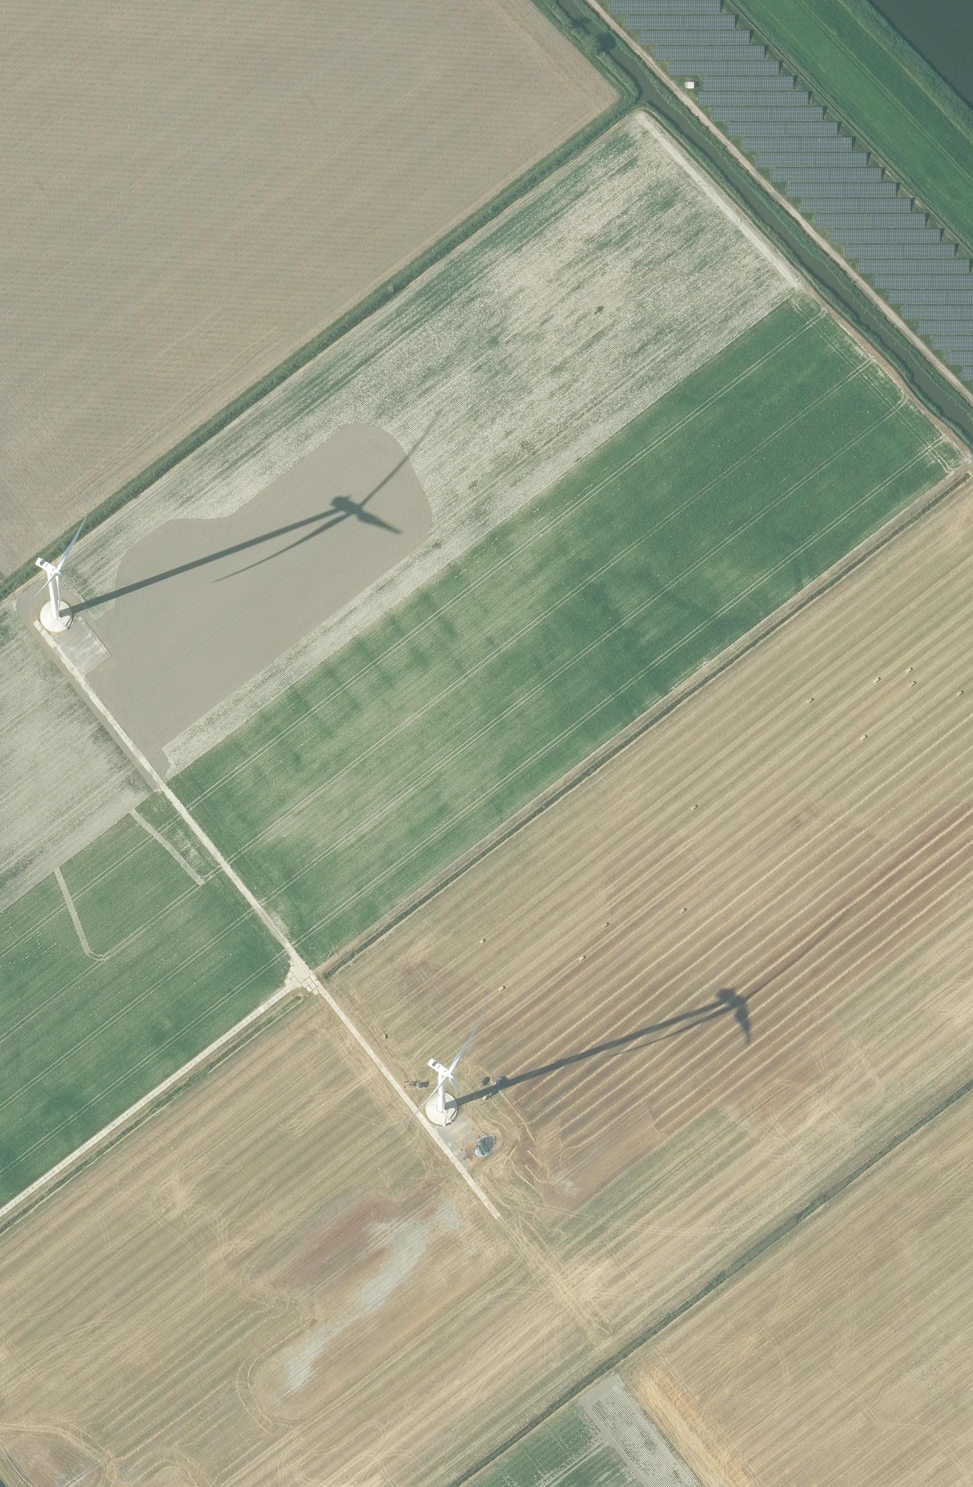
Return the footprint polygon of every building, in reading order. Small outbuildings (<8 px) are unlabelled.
[(35,618),(31,622),(35,628),(40,625),(35,618)]
